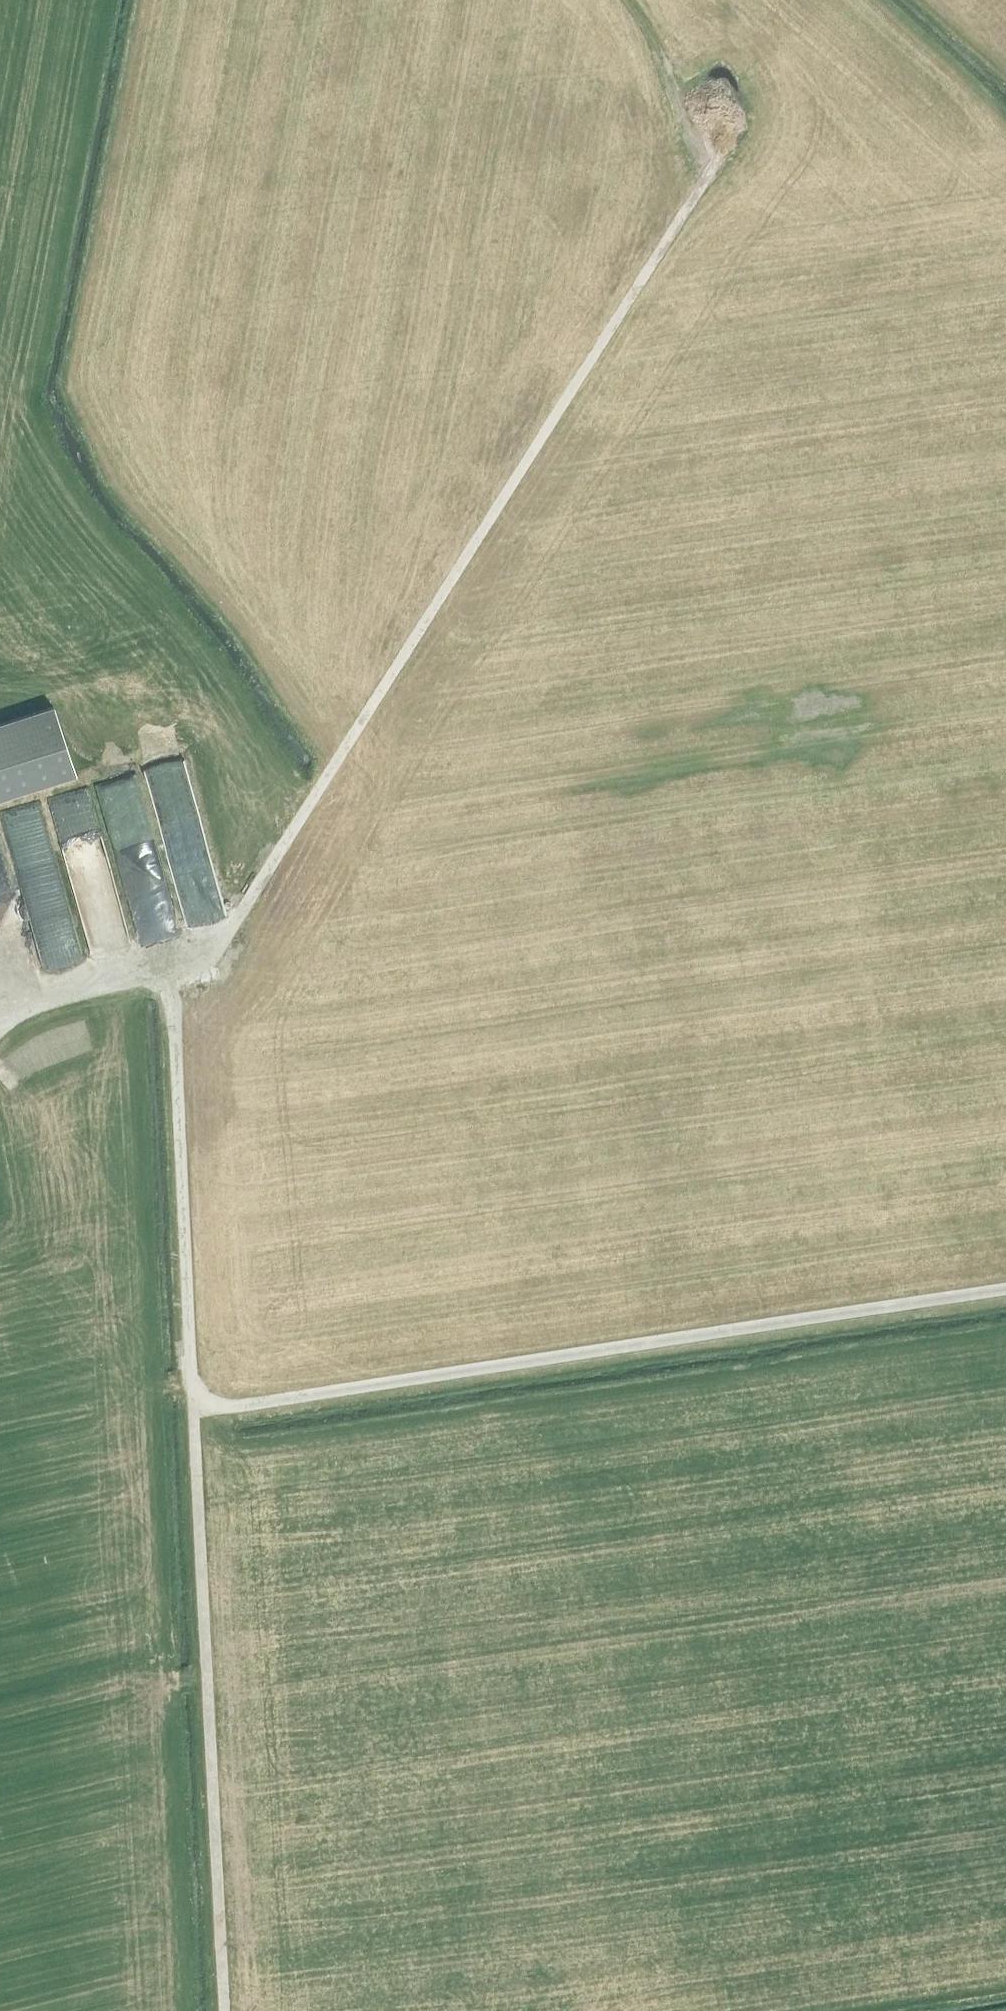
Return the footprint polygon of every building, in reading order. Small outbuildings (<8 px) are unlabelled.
[(53,706),(0,724),(0,800),(75,775),(53,706)]
